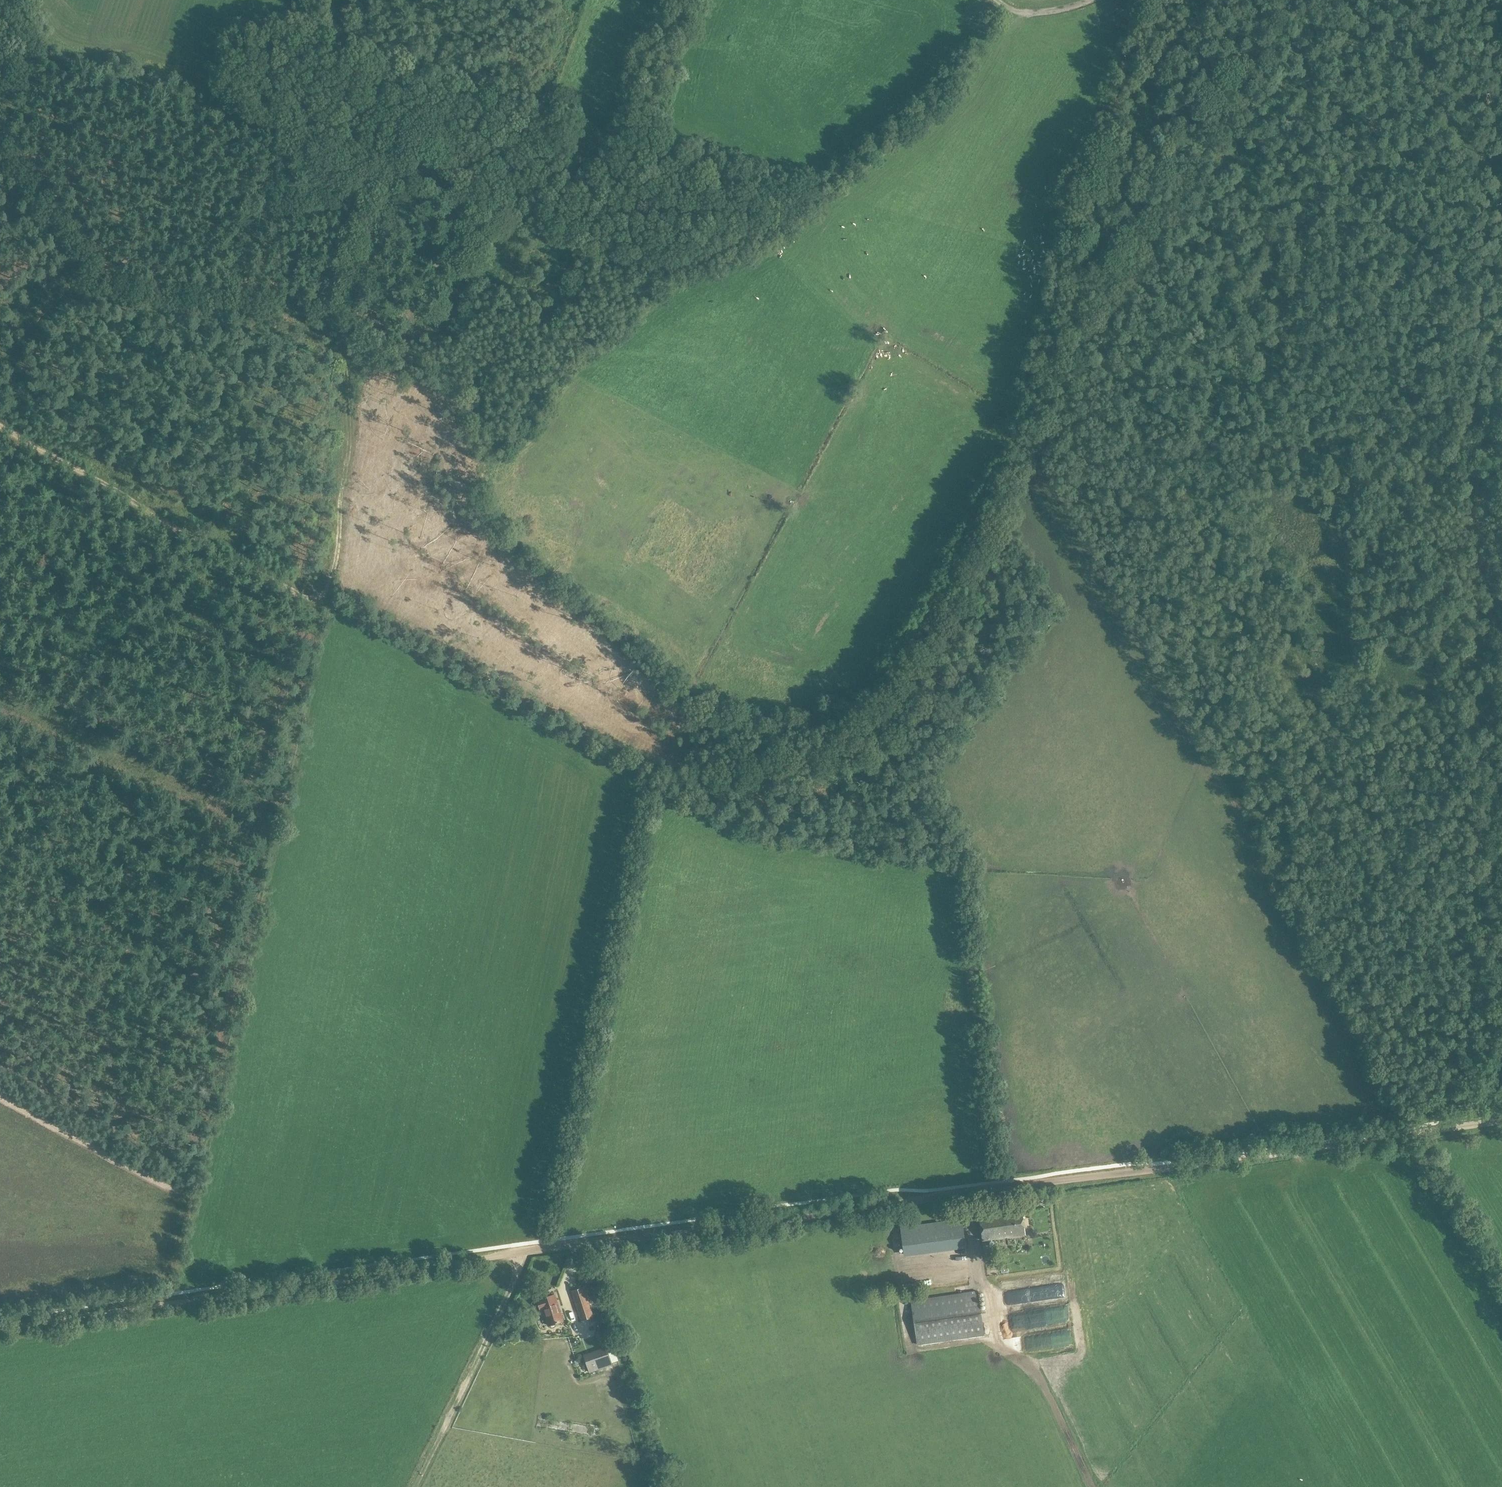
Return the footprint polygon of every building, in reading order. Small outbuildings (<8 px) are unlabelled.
[(1001,1214),(1004,1238),(1025,1235),(1021,1212),(1001,1214)] [(1004,1238),(1001,1214),(980,1217),(983,1241),(1004,1238)] [(584,1287),(571,1291),(581,1322),(594,1317),(584,1287)] [(1059,1296),(1059,1303),(1064,1303),(1065,1288),(1057,1288),(1056,1296),(1059,1296)] [(978,1291),(910,1300),(917,1345),(984,1336),(978,1291)] [(541,1300),(537,1301),(540,1309),(543,1308),(549,1326),(563,1321),(555,1295),(541,1299),(541,1300)] [(605,1325),(598,1332),(601,1341),(610,1343),(617,1336),(614,1326),(605,1325)] [(516,1328),(505,1330),(506,1338),(517,1336),(516,1328)] [(607,1350),(584,1358),(589,1372),(612,1364),(607,1350)]
